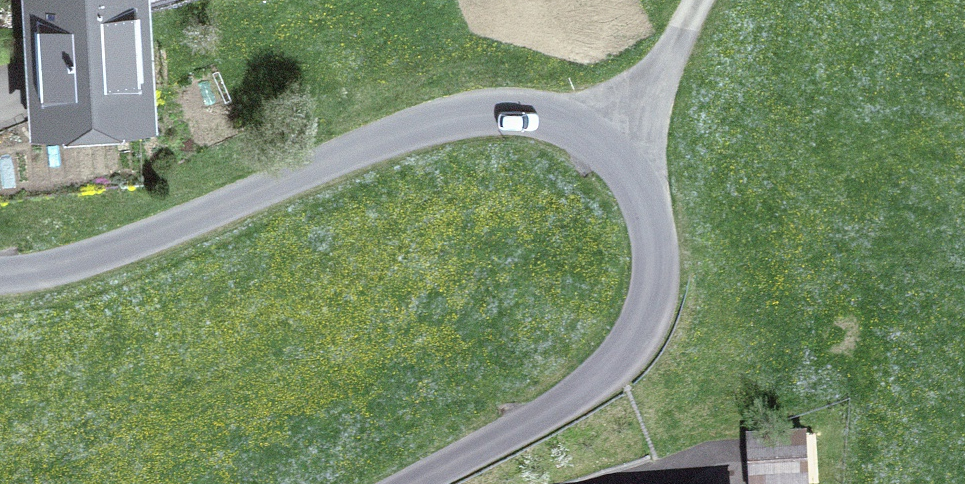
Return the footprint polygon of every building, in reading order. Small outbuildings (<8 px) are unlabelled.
[(141,108),(135,0),(42,0),(48,113),(141,108)] [(747,435),(749,483),(806,483),(804,433),(747,435)]
